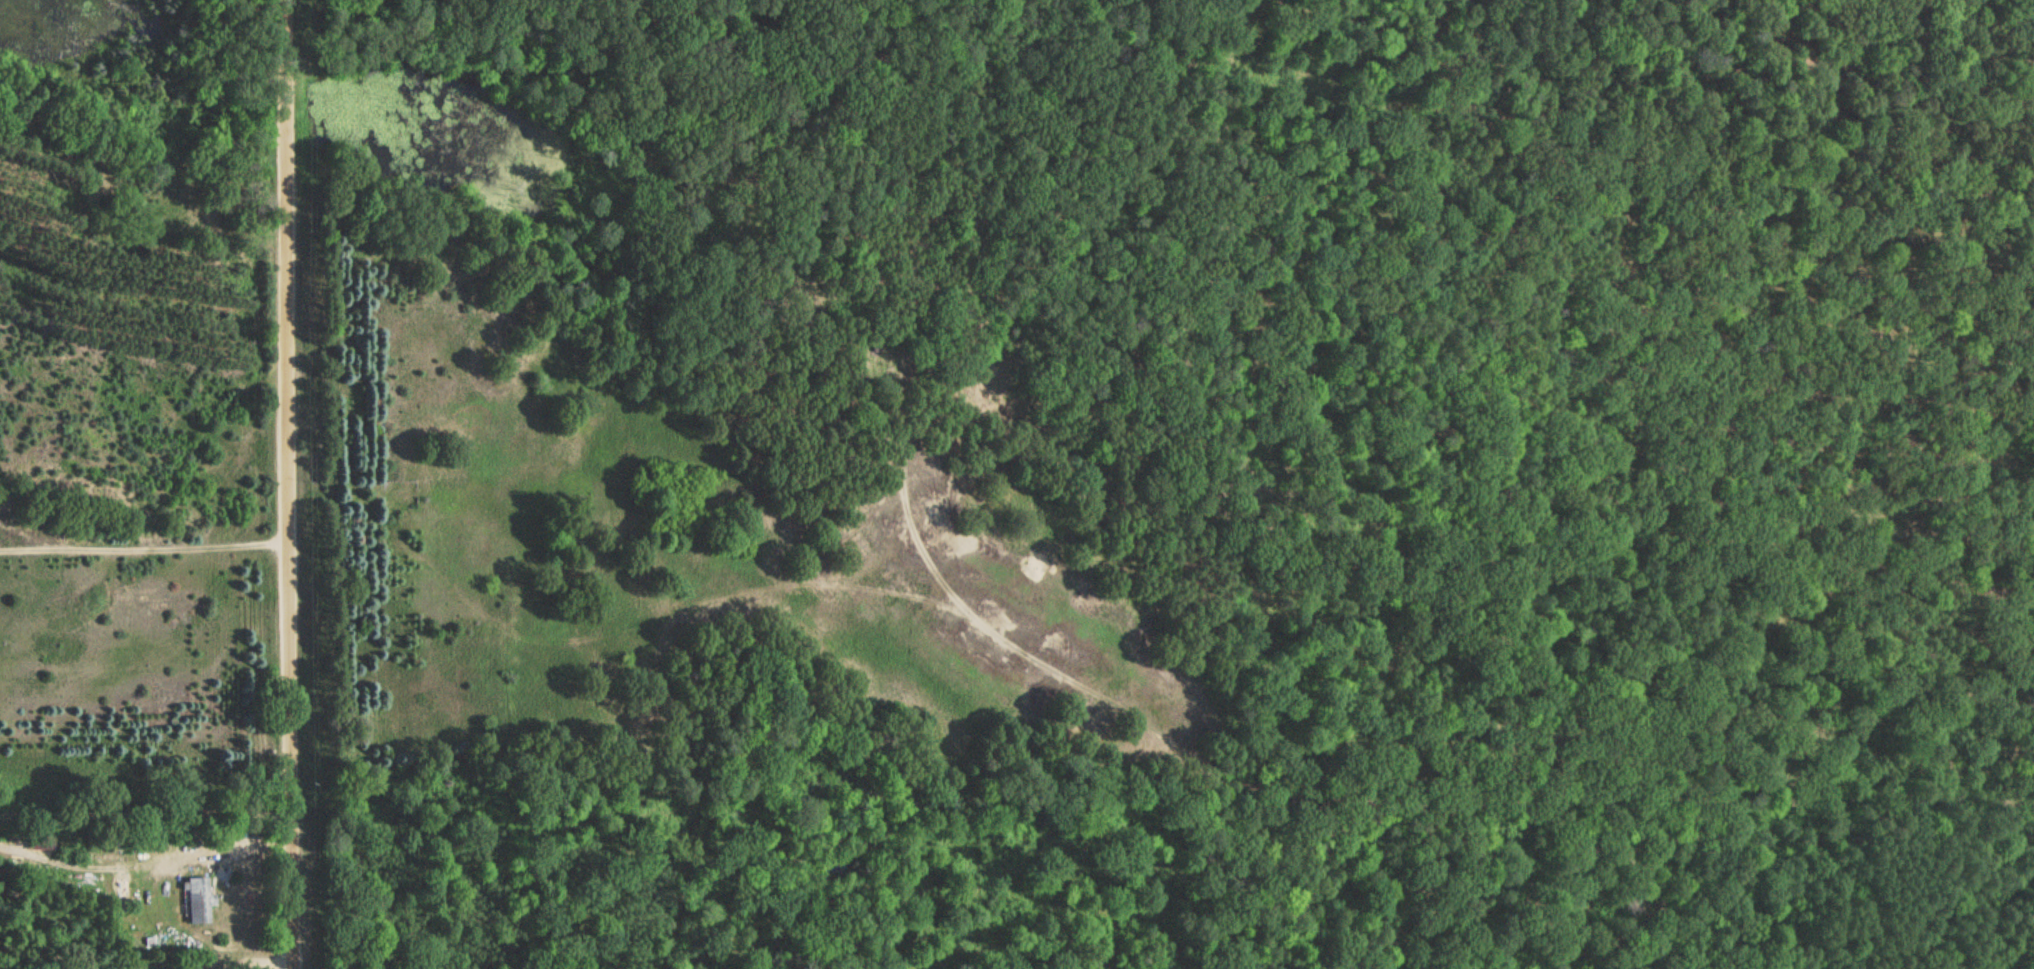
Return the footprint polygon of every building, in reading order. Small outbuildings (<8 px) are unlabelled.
[(186,875),(187,919),(208,919),(208,874),(186,875)]
